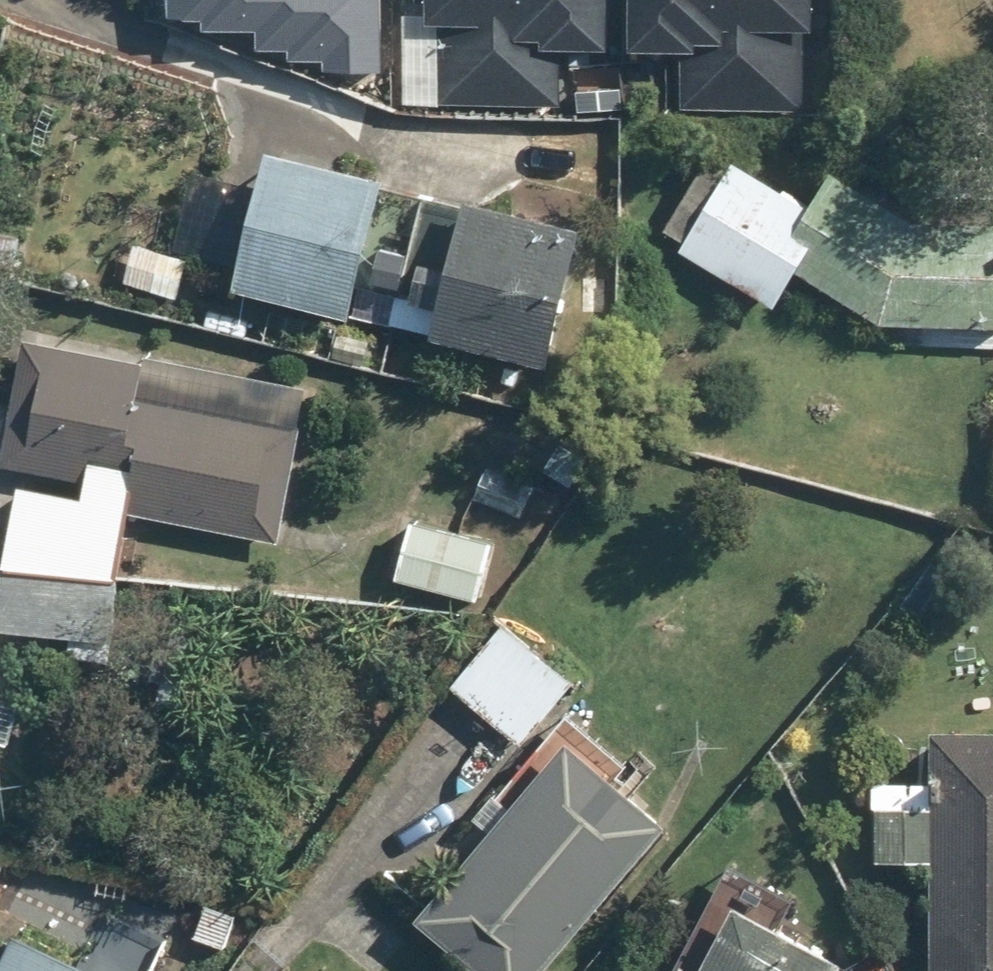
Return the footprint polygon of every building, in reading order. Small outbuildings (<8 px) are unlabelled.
[(164,22),(201,22),(201,30),(250,30),(250,50),(287,50),(287,60),(326,60),(326,71),(373,71),(373,0),(164,0),(164,22)] [(425,9),(403,8),(398,95),(564,104),(567,39),(607,41),(609,0),(426,0),(425,9)] [(627,47),(684,49),(682,106),(799,110),(802,29),(812,29),(813,0),(629,0),(627,47)] [(809,204),(718,143),(657,235),(769,310),(796,268),(876,321),(992,324),(992,218),(900,217),(831,170),(809,204)] [(381,181),(270,148),(230,283),(342,315),(381,181)] [(582,232),(473,195),(426,334),(536,371),(582,232)] [(0,225),(0,280),(15,284),(29,233),(0,225)] [(119,584),(126,511),(282,543),(313,391),(24,332),(0,446),(0,461),(80,477),(79,491),(12,484),(4,573),(119,584)] [(481,464),(466,493),(518,518),(532,488),(481,464)] [(495,537),(397,517),(386,573),(483,594),(495,537)] [(4,573),(0,613),(0,631),(113,642),(119,584),(4,573)] [(571,684),(498,624),(450,683),(522,743),(571,684)] [(472,970),(538,970),(665,815),(613,772),(625,758),(562,707),(471,818),(486,830),(411,922),(472,970)] [(938,727),(936,779),(874,776),(870,860),(937,863),(932,970),(992,970),(992,729),(938,727)] [(772,925),(786,899),(746,877),(695,970),(832,970),(838,960),(772,925)] [(6,931),(0,944),(0,970),(96,970),(6,931)]
